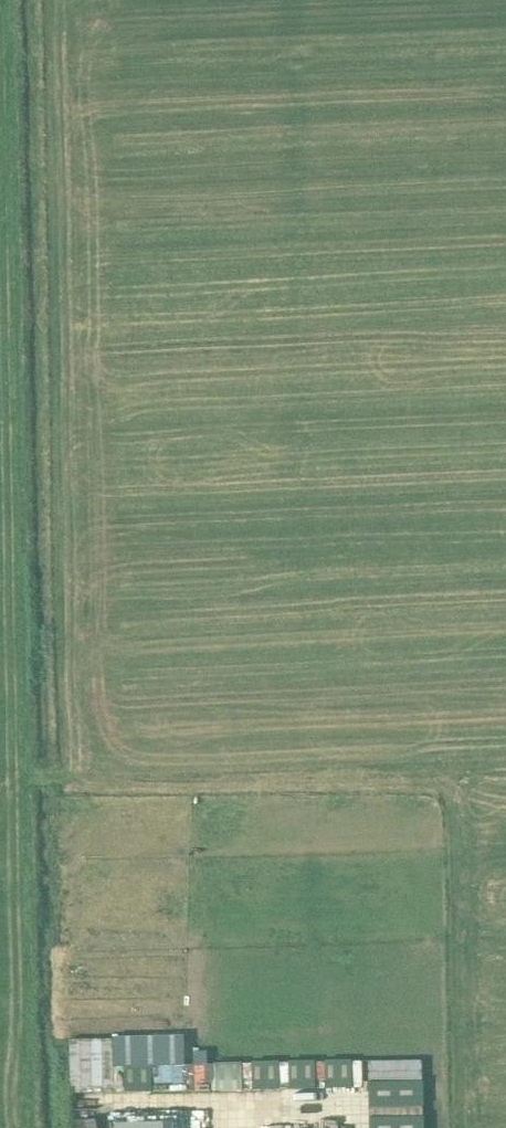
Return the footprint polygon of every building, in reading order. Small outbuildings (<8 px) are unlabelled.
[(360,1059),(67,1065),(67,1092),(360,1086),(360,1059)]
